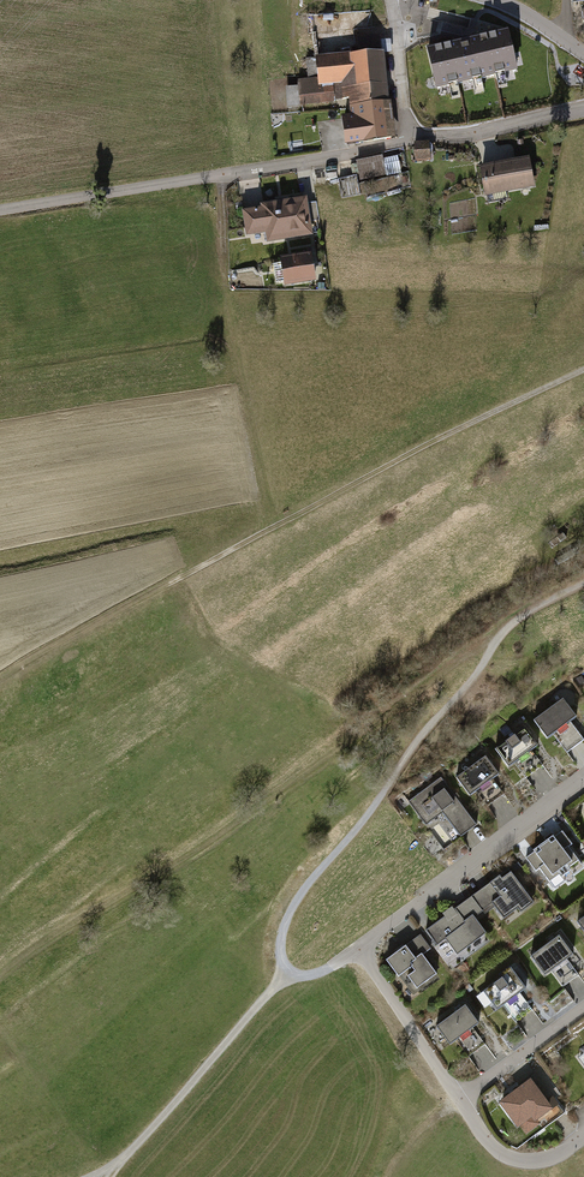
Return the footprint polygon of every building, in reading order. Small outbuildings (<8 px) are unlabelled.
[(347,110),(387,105),(379,41),(354,44),(352,28),(319,32),(323,59),(313,60),(315,83),(296,85),(299,111),(323,108),(321,88),(329,87),(331,104),(346,102),(347,110)] [(426,49),(436,91),(449,88),(452,100),(461,98),(458,86),(473,82),(475,94),(484,92),(481,80),(496,77),(499,89),(507,87),(505,75),(518,72),(508,30),(465,40),(464,37),(454,40),(455,43),(426,49)] [(343,150),(391,144),(387,105),(347,110),(348,118),(339,119),(343,150)] [(415,169),(430,167),(428,153),(413,155),(415,169)] [(474,169),(480,203),(533,192),(526,159),(474,169)] [(381,162),(354,167),(358,188),(385,183),(384,177),(401,174),(398,162),(382,166),(381,162)] [(339,178),(326,183),(332,197),(344,193),(339,178)] [(267,249),(311,242),(304,202),(260,209),(260,213),(241,216),(246,244),(265,241),(267,249)] [(312,227),(321,225),(317,203),(308,205),(312,227)] [(309,257),(277,263),(278,268),(271,269),(275,289),(282,288),(283,291),(314,285),(309,257)] [(582,723),(569,703),(536,724),(550,745),(560,738),(563,742),(573,735),(570,731),(582,723)] [(540,751),(527,730),(494,752),(508,773),(518,766),(521,769),(531,763),(528,759),(540,751)] [(497,780),(483,759),(451,781),(464,802),(475,795),(478,798),(487,792),(484,788),(497,780)] [(471,827),(437,780),(408,800),(425,825),(440,814),(457,837),(471,827)] [(572,844),(562,830),(526,857),(536,869),(539,867),(554,888),(583,866),(568,847),(572,844)] [(511,869),(489,885),(509,911),(530,895),(511,869)] [(472,895),(425,930),(439,948),(447,942),(458,956),(489,933),(477,917),(484,911),(472,895)] [(422,935),(388,960),(400,976),(406,972),(420,990),(440,975),(424,955),(432,949),(422,935)] [(578,955),(564,935),(532,958),(547,978),(578,955)] [(530,988),(512,964),(497,975),(500,979),(484,991),(498,1011),(530,988)] [(482,1023),(468,1004),(436,1026),(451,1047),(482,1023)] [(555,1097),(538,1073),(521,1085),(524,1088),(503,1103),(521,1128),(536,1118),(539,1122),(556,1110),(549,1100),(555,1097)]
